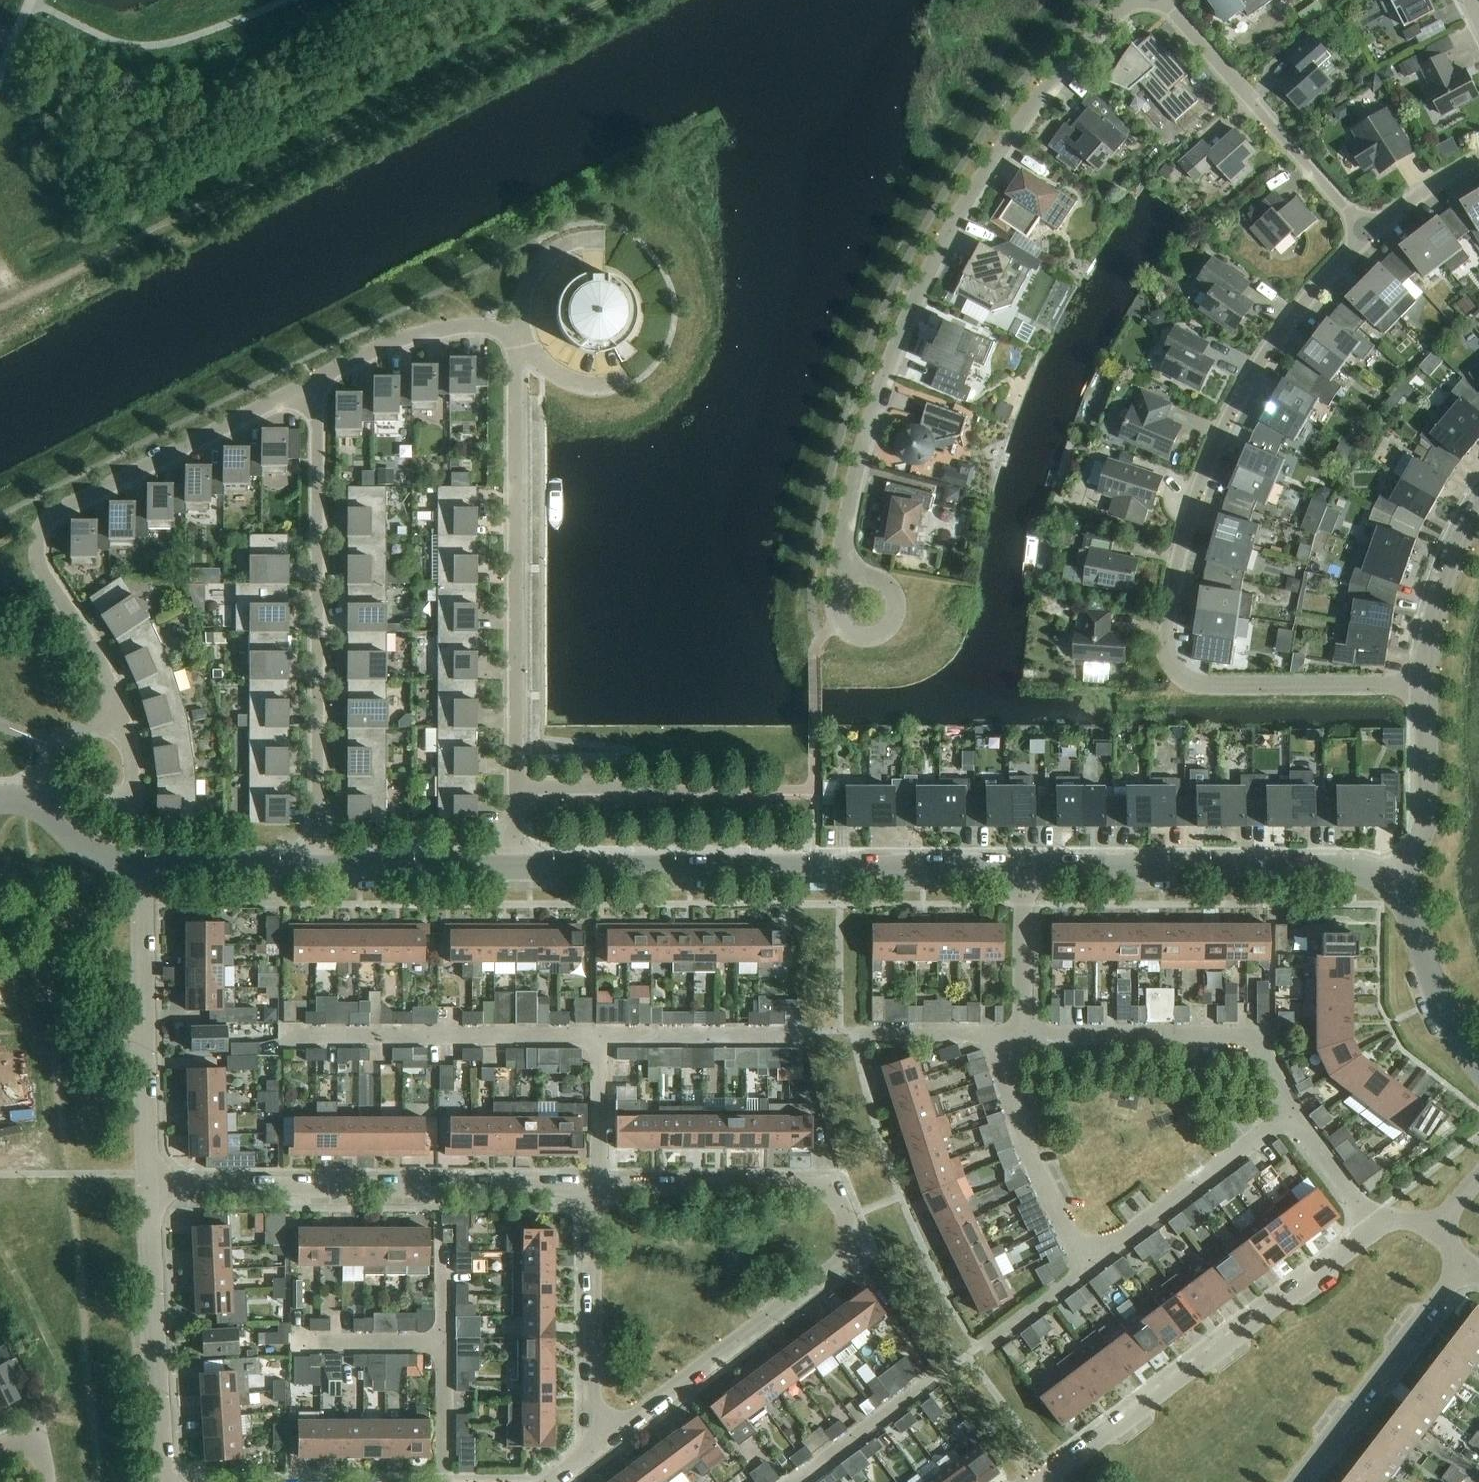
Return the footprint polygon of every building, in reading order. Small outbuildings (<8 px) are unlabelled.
[(1216,10),(1216,14),(1218,17),(1220,20),(1224,21),(1225,23),(1244,10),(1249,17),(1272,1),(1272,0),(1209,0),(1216,10)] [(1398,13),(1402,11),(1410,25),(1435,12),(1429,0),(1397,0),(1397,1),(1393,3),(1398,13)] [(1279,9),(1271,15),(1275,21),(1283,16),(1279,9)] [(1305,25),(1315,18),(1308,9),(1298,15),(1305,25)] [(1423,34),(1421,31),(1418,25),(1403,33),(1408,42),(1423,34)] [(1330,82),(1318,69),(1331,57),(1312,35),(1291,54),(1301,64),(1277,85),(1299,109),(1330,82)] [(1181,83),(1188,77),(1152,36),(1137,48),(1135,45),(1125,58),(1118,70),(1110,83),(1130,92),(1140,83),(1175,123),(1198,102),(1181,83)] [(1410,77),(1423,70),(1432,89),(1429,90),(1442,116),(1478,96),(1466,71),(1455,77),(1444,55),(1433,60),(1428,51),(1403,64),(1410,77)] [(1388,67),(1379,72),(1385,82),(1390,78),(1392,73),(1388,67)] [(1365,83),(1374,94),(1385,86),(1376,75),(1365,83)] [(1339,121),(1356,111),(1350,101),(1333,112),(1339,121)] [(1082,126),(1075,133),(1066,126),(1052,146),(1050,145),(1048,147),(1062,156),(1060,159),(1076,170),(1085,160),(1100,173),(1115,154),(1113,153),(1126,137),(1105,118),(1103,120),(1089,108),(1086,111),(1088,112),(1078,123),(1082,126)] [(1359,140),(1349,146),(1365,170),(1375,164),(1380,173),(1413,152),(1387,110),(1354,131),(1359,140)] [(1252,171),(1245,162),(1256,153),(1236,131),(1213,152),(1204,143),(1180,165),(1194,181),(1214,163),(1235,186),(1252,171)] [(994,221),(1007,230),(1009,227),(1027,239),(1040,220),(1058,232),(1077,202),(1059,190),(1055,195),(1024,174),(1011,194),(1015,197),(1008,206),(1005,204),(994,221)] [(1450,209),(1467,234),(1472,231),(1478,244),(1478,192),(1450,209)] [(1248,215),(1256,224),(1251,229),(1271,252),(1293,233),(1298,238),(1317,221),(1296,198),(1285,208),(1273,193),(1248,215)] [(1420,232),(1445,263),(1452,273),(1471,258),(1457,242),(1467,234),(1450,209),(1420,232)] [(1420,232),(1390,255),(1410,277),(1420,270),(1426,277),(1445,263),(1420,232)] [(1012,306),(1031,269),(981,243),(955,293),(968,301),(962,313),(985,324),(991,312),(1012,306)] [(1364,282),(1392,309),(1401,318),(1418,301),(1402,285),(1410,277),(1390,255),(1364,282)] [(1201,309),(1234,332),(1253,305),(1241,297),(1249,285),(1213,259),(1202,274),(1203,279),(1210,284),(1205,291),(1206,295),(1209,297),(1201,309)] [(609,351),(614,349),(618,346),(620,345),(622,343),(626,340),(629,336),(631,331),(632,328),(633,327),(634,324),(634,322),(635,317),(635,314),(635,312),(635,309),(635,307),(634,305),(633,302),(632,299),(632,297),(630,294),(629,293),(628,290),(627,289),(623,285),(620,282),(615,279),(613,278),(608,276),(605,275),(605,289),(601,289),(600,277),(589,277),(590,289),(585,289),(585,275),(583,275),(578,277),(574,279),(570,282),(568,284),(567,285),(564,289),(562,291),(561,293),(559,297),(558,299),(557,301),(556,303),(556,306),(555,308),(555,310),(555,313),(555,315),(555,318),(555,320),(556,322),(556,324),(557,327),(558,329),(559,331),(561,335),(562,337),(564,339),(567,342),(570,345),(574,348),(576,349),(580,351),(585,352),(587,353),(591,353),(596,353),(600,353),(603,353),(605,352),(609,351)] [(1392,309),(1364,282),(1338,308),(1360,328),(1369,319),(1376,326),(1384,335),(1401,318),(1392,309)] [(1476,307),(1467,296),(1457,304),(1467,315),(1476,307)] [(1338,308),(1315,338),(1346,362),(1360,343),(1353,338),(1360,328),(1338,308)] [(1151,322),(1157,327),(1165,325),(1167,316),(1160,310),(1152,313),(1151,322)] [(979,323),(966,316),(964,322),(977,328),(979,323)] [(995,342),(950,324),(944,338),(940,337),(930,363),(940,367),(931,388),(967,402),(972,389),(965,386),(970,373),(969,373),(974,362),(985,367),(995,342)] [(1168,360),(1163,371),(1174,377),(1173,380),(1186,387),(1188,384),(1200,390),(1213,362),(1199,355),(1198,352),(1203,342),(1175,328),(1165,349),(1166,350),(1163,356),(1164,359),(1168,360)] [(1315,338),(1292,368),(1335,397),(1343,387),(1333,380),(1346,362),(1315,338)] [(449,359),(449,366),(450,366),(450,403),(473,403),(473,387),(487,387),(487,359),(449,359)] [(411,366),(411,378),(412,378),(412,410),(435,410),(435,395),(449,395),(449,403),(450,403),(450,366),(449,366),(411,366)] [(1292,368),(1273,400),(1307,420),(1318,401),(1329,407),(1335,397),(1292,368)] [(373,378),(373,394),(374,394),(374,422),(397,422),(397,407),(411,407),(411,410),(412,410),(412,378),(411,378),(373,378)] [(1438,409),(1447,417),(1477,442),(1478,440),(1478,394),(1463,379),(1438,409)] [(1165,421),(1171,405),(1142,393),(1136,409),(1133,408),(1121,437),(1169,457),(1181,428),(1165,421)] [(374,394),(373,394),(335,394),(335,438),(359,438),(359,423),(373,423),(373,422),(374,422),(374,394)] [(1273,400),(1254,433),(1281,446),(1287,436),(1295,440),(1307,420),(1273,400)] [(995,414),(1010,420),(1015,407),(1000,401),(995,414)] [(962,436),(968,417),(928,403),(921,427),(919,427),(916,427),(914,427),(911,428),(908,429),(905,431),(903,432),(901,434),(900,436),(899,437),(898,440),(898,442),(897,443),(897,445),(897,447),(897,448),(898,450),(898,452),(899,453),(899,455),(900,456),(902,459),(904,460),(906,462),(908,463),(909,464),(912,465),(916,465),(919,465),(921,464),(924,463),(925,463),(927,462),(929,460),(931,458),(933,456),(933,454),(934,453),(935,451),(935,449),(935,448),(935,446),(935,444),(935,443),(962,436)] [(1433,448),(1430,452),(1455,469),(1477,442),(1447,417),(1440,426),(1436,423),(1433,423),(1431,424),(1420,437),(1433,448)] [(261,430),(261,448),(262,448),(261,474),(285,474),(285,459),(299,459),(299,430),(261,430)] [(1254,433),(1239,467),(1276,482),(1285,461),(1276,458),(1281,446),(1254,433)] [(223,448),(223,467),(224,467),(223,492),(247,492),(247,477),(261,477),(261,474),(262,448),(261,448),(223,448)] [(1392,474),(1403,480),(1438,499),(1455,469),(1430,452),(1423,464),(1404,453),(1392,474)] [(1119,462),(1132,466),(1135,457),(1122,453),(1119,462)] [(1117,497),(1113,510),(1115,515),(1138,522),(1142,520),(1147,507),(1151,508),(1161,479),(1113,463),(1109,465),(1101,488),(1103,493),(1117,497)] [(185,467),(185,485),(185,511),(209,511),(209,496),(223,496),(223,492),(224,467),(223,467),(185,467)] [(1239,467),(1225,502),(1254,512),(1258,501),(1267,504),(1276,482),(1239,467)] [(945,469),(942,481),(956,484),(959,473),(945,469)] [(392,485),(392,470),(377,470),(377,485),(392,485)] [(1382,493),(1374,509),(1420,530),(1438,499),(1403,480),(1392,499),(1382,493)] [(874,553),(900,556),(902,542),(914,544),(916,533),(918,533),(919,528),(917,527),(920,510),(931,513),(936,495),(888,483),(879,521),(877,531),(874,553)] [(147,485),(147,503),(147,529),(171,529),(171,514),(185,514),(185,511),(185,485),(147,485)] [(347,487),(347,536),(386,536),(386,487),(347,487)] [(437,487),(437,536),(476,536),(476,487),(437,487)] [(947,499),(959,501),(961,490),(950,488),(947,499)] [(1225,502),(1215,538),(1253,548),(1259,526),(1250,524),(1254,512),(1225,502)] [(1331,502),(1323,526),(1340,532),(1348,508),(1331,502)] [(109,503),(109,522),(109,547),(133,547),(133,538),(147,538),(147,529),(147,503),(109,503)] [(1379,529),(1371,550),(1409,563),(1420,530),(1374,509),(1368,525),(1379,529)] [(109,522),(71,521),(71,565),(95,565),(95,550),(109,550),(109,547),(109,522)] [(249,535),(249,584),(287,584),(287,535),(249,535)] [(347,536),(347,584),(386,584),(386,536),(347,536)] [(437,536),(437,584),(476,584),(476,536),(437,536)] [(1084,584),(1132,593),(1138,560),(1111,555),(1114,541),(1086,536),(1083,551),(1091,552),(1084,584)] [(1215,538),(1205,574),(1243,582),(1246,571),(1247,571),(1253,548),(1215,538)] [(1357,566),(1350,584),(1397,596),(1409,563),(1371,550),(1365,568),(1357,566)] [(190,570),(190,583),(202,583),(202,570),(190,570)] [(1205,574),(1199,611),(1239,617),(1250,619),(1254,595),(1242,593),(1243,582),(1205,574)] [(89,598),(116,639),(150,623),(150,622),(141,608),(120,577),(89,598)] [(1298,594),(1301,581),(1288,578),(1285,590),(1298,594)] [(287,632),(287,584),(249,584),(249,605),(236,605),(236,617),(249,617),(249,632),(287,632)] [(347,584),(347,632),(386,632),(386,584),(347,584)] [(437,602),(437,632),(476,632),(476,584),(437,584),(437,588),(427,588),(427,602),(437,602)] [(1356,602),(1352,624),(1391,630),(1397,596),(1350,584),(1347,601),(1356,602)] [(1110,634),(1111,612),(1085,611),(1084,632),(1077,631),(1076,637),(1073,639),(1071,641),(1070,645),(1071,648),(1072,651),(1075,653),(1075,659),(1091,660),(1092,663),(1094,665),(1098,666),(1101,666),(1104,664),(1106,661),(1125,662),(1127,635),(1110,634)] [(1239,617),(1199,611),(1192,660),(1231,666),(1235,640),(1239,617)] [(116,639),(136,682),(173,671),(172,671),(166,656),(150,623),(116,639)] [(1391,630),(1352,624),(1348,646),(1336,644),(1333,663),(1355,667),(1385,667),(1391,630)] [(249,632),(249,680),(287,680),(287,632),(249,632)] [(347,632),(347,680),(386,680),(386,632),(347,632)] [(437,632),(437,680),(476,680),(476,632),(437,632)] [(206,644),(225,644),(225,633),(206,633),(206,644)] [(1304,674),(1306,661),(1293,659),(1291,672),(1304,674)] [(136,682),(150,728),(188,723),(188,722),(183,706),(173,671),(136,682)] [(249,680),(249,728),(287,728),(287,680),(249,680)] [(347,680),(347,728),(386,728),(386,680),(347,680)] [(437,680),(437,728),(476,728),(476,680),(437,680)] [(192,712),(194,722),(205,719),(203,710),(192,712)] [(150,728),(157,776),(195,776),(195,775),(193,759),(188,723),(150,728)] [(249,728),(249,776),(287,776),(287,728),(249,728)] [(347,728),(347,776),(386,776),(386,728),(347,728)] [(437,728),(437,776),(476,776),(476,728),(437,728)] [(974,728),(974,736),(982,736),(982,728),(974,728)] [(962,771),(973,771),(973,760),(962,760),(962,771)] [(1195,797),(1184,797),(1184,827),(1219,827),(1219,787),(1208,787),(1208,770),(1189,770),(1189,789),(1195,789),(1195,797)] [(1289,772),(1289,787),(1289,827),(1324,827),(1324,797),(1312,797),(1312,772),(1289,772)] [(1240,787),(1219,787),(1219,827),(1254,827),(1254,797),(1254,775),(1240,775),(1240,787)] [(1268,775),(1254,775),(1254,797),(1254,827),(1289,827),(1289,787),(1268,787),(1268,775)] [(1380,787),(1359,787),(1359,827),(1394,827),(1394,798),(1399,798),(1398,775),(1380,775),(1380,787)] [(157,824),(195,824),(195,776),(157,776),(157,824)] [(287,776),(249,776),(249,824),(287,824),(287,776)] [(386,776),(347,776),(347,824),(386,825),(386,776)] [(476,776),(437,776),(437,824),(476,824),(476,776)] [(1044,797),(1032,797),(1032,788),(1032,777),(1009,777),(1009,788),(1009,827),(1044,827),(1044,797)] [(1079,827),(1079,788),(1079,777),(1055,777),(1055,789),(1044,789),(1044,797),(1044,827),(1079,827)] [(1149,779),(1149,788),(1149,827),(1184,827),(1184,797),(1179,797),(1179,779),(1149,779)] [(939,827),(974,827),(974,797),(968,797),(968,780),(939,780),(939,788),(939,827)] [(1335,797),(1324,797),(1324,827),(1359,827),(1359,787),(1335,787),(1335,797)] [(833,827),(869,827),(869,788),(845,788),(845,791),(833,791),(833,827)] [(869,827),(904,827),(904,797),(892,797),(892,788),(869,788),(869,827)] [(904,827),(939,827),(939,788),(915,788),(915,797),(904,797),(904,827)] [(974,827),(1009,827),(1009,788),(985,788),(985,797),(974,797),(974,827)] [(1102,788),(1079,788),(1079,827),(1114,827),(1114,797),(1102,797),(1102,788)] [(1125,797),(1114,797),(1114,827),(1149,827),(1149,788),(1125,788),(1125,797)] [(266,917),(266,945),(278,945),(278,917),(266,917)] [(187,923),(187,945),(222,945),(222,935),(231,935),(231,923),(222,923),(187,923)] [(293,963),(315,963),(315,925),(288,925),(288,935),(293,935),(293,963)] [(315,963),(337,963),(337,925),(315,925),(315,963)] [(337,925),(337,963),(337,975),(347,975),(347,963),(358,963),(358,925),(337,925)] [(380,925),(358,925),(358,963),(380,963),(380,925)] [(402,925),(380,925),(380,963),(402,963),(402,925)] [(429,925),(402,925),(402,963),(424,963),(424,935),(429,935),(429,925)] [(472,979),(472,925),(444,925),(444,935),(449,935),(449,963),(462,963),(462,979),(472,979)] [(493,925),(472,925),(472,979),(481,979),(481,963),(493,963),(493,925)] [(515,925),(493,925),(493,963),(515,963),(515,925)] [(536,925),(515,925),(515,963),(536,963),(536,925)] [(558,925),(536,925),(536,963),(558,963),(558,925)] [(558,925),(558,963),(558,974),(569,974),(569,963),(580,963),(580,925),(558,925)] [(596,962),(628,962),(628,925),(595,925),(595,935),(596,935),(596,962)] [(628,962),(650,962),(650,925),(628,925),(628,962)] [(650,962),(672,962),(672,925),(650,925),(650,962)] [(693,962),(693,925),(672,925),(672,962),(672,972),(693,972),(693,962)] [(715,962),(715,925),(693,925),(693,962),(693,972),(715,972),(715,962)] [(715,962),(736,962),(736,925),(715,925),(715,962)] [(736,962),(757,962),(758,962),(758,925),(736,925),(736,962)] [(758,962),(757,962),(757,977),(772,977),(772,962),(780,962),(780,925),(758,925),(758,962)] [(871,961),(893,961),(893,925),(871,925),(871,961)] [(893,961),(915,961),(915,925),(893,925),(893,961)] [(915,961),(937,961),(937,925),(915,925),(915,961)] [(937,961),(958,961),(958,925),(937,925),(937,961)] [(958,961),(980,961),(980,925),(958,925),(958,961)] [(980,925),(980,961),(1002,961),(1002,925),(980,925)] [(1061,961),(1073,961),(1073,925),(1051,925),(1051,961),(1052,961),(1052,970),(1061,970),(1061,961)] [(1073,961),(1095,961),(1095,925),(1073,925),(1073,961)] [(1095,961),(1116,961),(1116,925),(1095,925),(1095,961)] [(1116,961),(1138,961),(1138,925),(1116,925),(1116,961)] [(1138,961),(1159,961),(1159,925),(1138,925),(1138,961)] [(1159,969),(1181,969),(1181,925),(1159,925),(1159,961),(1159,969)] [(1181,969),(1203,969),(1203,925),(1181,925),(1181,969)] [(1203,969),(1224,969),(1224,925),(1203,925),(1203,969)] [(1234,961),(1246,961),(1246,925),(1224,925),(1224,969),(1230,969),(1234,965),(1234,961)] [(1246,925),(1246,961),(1258,961),(1258,965),(1264,971),(1268,971),(1268,925),(1246,925)] [(1275,951),(1287,951),(1287,925),(1275,925),(1275,951)] [(1307,956),(1315,956),(1320,956),(1351,956),(1351,957),(1356,957),(1356,934),(1344,934),(1344,925),(1307,925),(1307,956)] [(187,945),(187,967),(222,967),(222,945),(187,945)] [(266,945),(266,955),(278,955),(278,945),(266,945)] [(1315,956),(1315,978),(1351,978),(1351,957),(1351,956),(1320,956),(1315,956)] [(187,967),(187,988),(222,988),(222,967),(187,967)] [(1275,969),(1275,978),(1291,978),(1291,969),(1275,969)] [(266,988),(266,989),(278,988),(278,975),(258,975),(258,988),(266,988)] [(1291,978),(1275,978),(1275,986),(1291,986),(1291,978)] [(1315,978),(1315,1000),(1351,1000),(1351,978),(1315,978)] [(222,988),(187,988),(187,1011),(222,1011),(222,988)] [(278,988),(266,989),(266,999),(278,999),(278,988)] [(441,988),(441,1003),(459,1003),(460,989),(441,988)] [(493,1003),(493,1025),(509,1025),(509,993),(493,993),(493,1003)] [(516,993),(515,1012),(525,1013),(525,1025),(537,1025),(536,998),(537,993),(516,993)] [(1138,1023),(1138,1007),(1130,1007),(1130,993),(1116,993),(1116,1021),(1130,1021),(1130,1023),(1138,1023)] [(1225,1007),(1224,1007),(1224,1023),(1236,1023),(1236,995),(1224,995),(1225,1007)] [(1256,995),(1256,1023),(1268,1023),(1268,995),(1256,995)] [(758,997),(758,1013),(758,1025),(784,1025),(784,1001),(768,1001),(764,997),(758,997)] [(871,997),(871,1023),(883,1023),(883,997),(871,997)] [(558,1025),(558,1012),(548,1012),(548,998),(536,998),(537,1025),(558,1025)] [(628,1012),(628,1025),(638,1025),(638,998),(628,998),(628,1000),(628,1012)] [(575,999),(575,1024),(591,1024),(591,999),(575,999)] [(628,1000),(614,1000),(614,1004),(609,1004),(609,1025),(628,1025),(628,1000)] [(1315,1000),(1315,1021),(1351,1021),(1351,1000),(1315,1000)] [(359,1006),(359,1013),(364,1013),(369,1013),(369,1006),(369,1002),(359,1002),(359,1006)] [(472,1025),(493,1025),(493,1003),(482,1003),(482,1012),(472,1013),(472,1025)] [(915,1023),(915,1007),(907,1007),(907,1023),(915,1023)] [(923,1007),(915,1007),(915,1023),(923,1023),(923,1007)] [(950,1023),(958,1023),(958,1007),(950,1007),(950,1023)] [(958,1007),(958,1023),(966,1023),(966,1007),(958,1007)] [(994,1007),(994,1023),(1002,1023),(1002,1007),(994,1007)] [(1051,1007),(1051,1023),(1059,1023),(1059,1007),(1051,1007)] [(1095,1007),(1095,1023),(1103,1023),(1103,1007),(1095,1007)] [(1146,1007),(1138,1007),(1138,1023),(1146,1023),(1146,1007)] [(1181,1023),(1181,1007),(1173,1007),(1173,1023),(1181,1023)] [(1189,1007),(1181,1007),(1181,1023),(1189,1023),(1189,1007)] [(1224,1023),(1224,1007),(1216,1007),(1216,1023),(1224,1023)] [(226,1023),(256,1023),(256,1009),(226,1009),(226,1023)] [(276,1021),(277,1010),(264,1009),(264,1021),(276,1021)] [(515,1012),(515,1025),(525,1025),(525,1013),(515,1012)] [(568,1012),(558,1012),(558,1025),(569,1025),(568,1012)] [(1277,1013),(1277,1022),(1293,1022),(1293,1012),(1277,1013)] [(305,1025),(315,1025),(315,1013),(305,1013),(305,1025)] [(315,1013),(315,1025),(325,1025),(325,1013),(315,1013)] [(359,1025),(359,1013),(349,1013),(349,1025),(359,1025)] [(359,1013),(359,1025),(369,1025),(369,1013),(364,1013),(359,1013)] [(402,1025),(402,1013),(392,1013),(392,1025),(402,1025)] [(412,1013),(402,1013),(402,1025),(412,1025),(412,1013)] [(462,1025),(472,1025),(472,1013),(462,1013),(462,1025)] [(661,1025),(671,1025),(671,1013),(661,1013),(661,1025)] [(671,1013),(671,1025),(682,1025),(682,1013),(671,1013)] [(715,1025),(715,1013),(705,1013),(705,1025),(715,1025)] [(725,1013),(715,1013),(715,1025),(725,1025),(725,1013)] [(748,1025),(758,1025),(758,1013),(748,1013),(748,1025)] [(1315,1021),(1315,1050),(1351,1039),(1351,1021),(1315,1021)] [(1293,1022),(1277,1022),(1277,1031),(1293,1031),(1293,1022)] [(191,1028),(191,1051),(227,1050),(226,1027),(191,1028)] [(1315,1050),(1328,1076),(1359,1055),(1351,1039),(1315,1050)] [(961,1043),(944,1049),(947,1058),(964,1052),(961,1043)] [(231,1044),(231,1057),(259,1056),(259,1044),(231,1044)] [(637,1049),(637,1061),(647,1061),(647,1048),(637,1049)] [(316,1061),(316,1049),(306,1049),(306,1061),(316,1061)] [(326,1049),(316,1049),(316,1061),(326,1061),(326,1049)] [(359,1061),(359,1049),(349,1049),(349,1061),(359,1061)] [(369,1049),(359,1049),(359,1061),(369,1061),(369,1049)] [(402,1061),(402,1049),(392,1049),(392,1061),(402,1061)] [(412,1049),(402,1049),(402,1061),(412,1061),(412,1049)] [(462,1061),(472,1061),(472,1049),(462,1049),(462,1061)] [(472,1049),(472,1061),(482,1061),(482,1049),(472,1049)] [(505,1061),(515,1061),(515,1049),(505,1049),(505,1061)] [(515,1049),(515,1061),(525,1061),(526,1049),(515,1049)] [(549,1061),(559,1061),(559,1049),(549,1049),(549,1061)] [(559,1049),(559,1061),(559,1073),(569,1073),(569,1066),(581,1066),(581,1049),(559,1049)] [(617,1061),(637,1061),(637,1049),(617,1049),(617,1061)] [(680,1069),(680,1049),(670,1049),(670,1069),(680,1069)] [(691,1049),(680,1049),(680,1069),(691,1069),(691,1049)] [(714,1061),(724,1061),(724,1049),(714,1049),(714,1061)] [(734,1049),(724,1049),(724,1061),(724,1069),(734,1069),(734,1049)] [(767,1049),(757,1049),(757,1069),(767,1069),(767,1049)] [(777,1049),(767,1049),(767,1069),(777,1069),(777,1049)] [(801,1068),(801,1049),(789,1049),(789,1068),(801,1068)] [(966,1055),(968,1063),(984,1058),(981,1051),(966,1055)] [(1328,1076),(1351,1094),(1373,1066),(1359,1055),(1328,1076)] [(227,1057),(227,1071),(257,1070),(257,1056),(259,1056),(231,1057),(227,1057)] [(881,1067),(887,1089),(921,1078),(914,1057),(881,1067)] [(1351,1094),(1368,1107),(1390,1079),(1373,1066),(1351,1094)] [(439,1090),(453,1090),(454,1067),(439,1067),(439,1090)] [(188,1070),(188,1092),(224,1091),(223,1069),(188,1070)] [(972,1076),(975,1084),(990,1079),(988,1071),(972,1076)] [(887,1089),(894,1109),(928,1098),(921,1078),(887,1089)] [(1294,1085),(1298,1094),(1313,1086),(1309,1078),(1294,1085)] [(990,1079),(975,1084),(977,1091),(992,1086),(990,1079)] [(1368,1107),(1385,1120),(1407,1092),(1390,1079),(1368,1107)] [(266,1081),(266,1091),(278,1091),(278,1081),(266,1081)] [(188,1092),(189,1113),(224,1112),(224,1091),(188,1092)] [(278,1113),(278,1092),(266,1092),(266,1103),(266,1113),(278,1113)] [(1403,1134),(1406,1130),(1424,1105),(1407,1092),(1385,1120),(1403,1134)] [(894,1109),(901,1130),(944,1116),(937,1095),(928,1098),(894,1109)] [(745,1148),(767,1149),(767,1104),(767,1099),(759,1099),(759,1112),(745,1112),(745,1148)] [(615,1148),(637,1148),(637,1101),(615,1101),(615,1148)] [(637,1148),(659,1149),(659,1112),(648,1112),(648,1104),(645,1101),(637,1101),(637,1148)] [(1406,1130),(1423,1143),(1426,1140),(1430,1147),(1446,1135),(1438,1125),(1445,1115),(1427,1101),(1424,1105),(1406,1130)] [(337,1156),(337,1119),(335,1119),(335,1103),(316,1103),(316,1119),(315,1119),(315,1156),(337,1156)] [(493,1156),(515,1156),(515,1103),(492,1103),(492,1119),(493,1119),(493,1156)] [(515,1156),(536,1156),(536,1119),(537,1119),(537,1103),(515,1103),(515,1156)] [(558,1119),(558,1156),(580,1156),(581,1128),(586,1128),(587,1104),(557,1104),(557,1119),(558,1119)] [(767,1149),(788,1149),(788,1104),(767,1104),(767,1149)] [(788,1104),(788,1149),(811,1149),(811,1104),(788,1104)] [(1308,1115),(1314,1122),(1326,1113),(1321,1105),(1308,1115)] [(659,1149),(680,1149),(680,1107),(660,1107),(660,1112),(659,1112),(659,1149)] [(680,1149),(702,1149),(702,1111),(703,1111),(703,1107),(680,1107),(680,1149)] [(702,1149),(724,1149),(724,1111),(703,1111),(702,1111),(702,1149)] [(724,1149),(745,1148),(745,1112),(744,1112),(744,1111),(724,1111),(724,1149)] [(189,1113),(190,1135),(225,1134),(224,1112),(189,1113)] [(985,1117),(987,1125),(1003,1120),(1001,1112),(985,1117)] [(1326,1113),(1314,1122),(1319,1129),(1332,1120),(1326,1113)] [(907,1150),(941,1140),(950,1137),(944,1116),(901,1130),(907,1150)] [(444,1156),(472,1156),(472,1119),(449,1118),(449,1146),(444,1146),(444,1156)] [(288,1156),(315,1156),(315,1119),(293,1119),(293,1146),(288,1146),(288,1156)] [(337,1156),(358,1156),(359,1119),(337,1119),(337,1156)] [(358,1156),(380,1157),(380,1119),(359,1119),(358,1156)] [(380,1157),(402,1157),(402,1119),(380,1119),(380,1157)] [(402,1119),(402,1157),(429,1157),(429,1148),(424,1148),(424,1119),(402,1119)] [(472,1156),(493,1156),(493,1119),(492,1119),(472,1119),(472,1156)] [(536,1156),(558,1156),(558,1119),(557,1119),(537,1119),(536,1119),(536,1156)] [(1003,1120),(987,1125),(978,1128),(983,1146),(1009,1138),(1003,1120)] [(266,1124),(266,1134),(278,1134),(278,1124),(266,1124)] [(225,1168),(255,1168),(255,1152),(225,1152),(225,1134),(190,1135),(190,1157),(224,1156),(225,1168)] [(278,1134),(266,1134),(266,1144),(278,1144),(278,1134)] [(1288,1152),(1278,1139),(1271,1145),(1281,1157),(1288,1152)] [(1334,1148),(1339,1155),(1351,1145),(1346,1139),(1334,1148)] [(907,1150),(914,1171),(947,1160),(941,1140),(907,1150)] [(1351,1145),(1339,1155),(1344,1162),(1357,1152),(1351,1145)] [(996,1154),(1000,1162),(1015,1157),(1011,1148),(996,1154)] [(914,1171),(921,1194),(964,1177),(958,1157),(947,1160),(914,1171)] [(1015,1157),(1000,1162),(1003,1171),(1018,1165),(1015,1157)] [(1250,1161),(1243,1166),(1253,1179),(1259,1173),(1250,1161)] [(1253,1179),(1243,1166),(1236,1171),(1246,1184),(1253,1179)] [(1361,1184),(1361,1185),(1368,1194),(1389,1178),(1382,1168),(1361,1184)] [(932,1216),(963,1200),(973,1196),(964,1177),(921,1194),(932,1216)] [(1014,1191),(1017,1198),(1031,1191),(1028,1184),(1014,1191)] [(1215,1187),(1209,1192),(1218,1205),(1225,1199),(1215,1187)] [(1316,1189),(1298,1202),(1298,1203),(1319,1231),(1337,1217),(1316,1189)] [(1031,1191),(1017,1198),(1021,1205),(1035,1198),(1031,1191)] [(1218,1205),(1209,1192),(1202,1197),(1211,1210),(1218,1205)] [(1273,1206),(1274,1206),(1302,1244),(1319,1231),(1298,1203),(1298,1202),(1291,1193),(1273,1206)] [(932,1216),(941,1235),(973,1220),(963,1200),(932,1216)] [(1274,1206),(1256,1219),(1285,1257),(1302,1244),(1274,1206)] [(1181,1213),(1174,1218),(1184,1230),(1190,1225),(1181,1213)] [(265,1214),(265,1246),(285,1246),(285,1214),(265,1214)] [(441,1216),(441,1225),(451,1225),(451,1216),(441,1216)] [(941,1235),(951,1255),(982,1239),(976,1227),(984,1223),(980,1216),(973,1220),(941,1235)] [(1184,1230),(1174,1218),(1167,1223),(1177,1236),(1184,1230)] [(1240,1234),(1267,1270),(1285,1257),(1256,1219),(1239,1232),(1240,1234)] [(1033,1230),(1036,1237),(1050,1230),(1047,1222),(1033,1230)] [(506,1253),(512,1253),(512,1252),(554,1252),(554,1230),(522,1230),(522,1224),(506,1224),(506,1253)] [(193,1227),(194,1249),(229,1248),(228,1226),(193,1227)] [(298,1265),(320,1265),(320,1230),(298,1230),(298,1265)] [(320,1265),(341,1265),(341,1230),(320,1230),(320,1265)] [(341,1265),(363,1265),(363,1230),(341,1230),(341,1265)] [(363,1275),(385,1275),(385,1230),(363,1230),(363,1265),(363,1275)] [(385,1275),(406,1275),(406,1230),(385,1230),(385,1275)] [(406,1230),(406,1275),(428,1275),(428,1230),(406,1230)] [(443,1230),(443,1243),(452,1243),(452,1230),(443,1230)] [(1050,1230),(1036,1237),(1040,1244),(1054,1237),(1050,1230)] [(456,1232),(456,1252),(468,1252),(468,1232),(456,1232)] [(1240,1246),(1229,1255),(1250,1283),(1267,1270),(1240,1234),(1234,1238),(1240,1246)] [(951,1255),(960,1274),(992,1259),(982,1239),(951,1255)] [(1146,1239),(1139,1244),(1149,1257),(1156,1251),(1146,1239)] [(1149,1257),(1139,1244),(1133,1249),(1142,1262),(1149,1257)] [(273,1246),(273,1256),(285,1256),(285,1246),(273,1246)] [(194,1249),(195,1271),(230,1269),(229,1248),(194,1249)] [(1046,1256),(1049,1263),(1063,1256),(1060,1249),(1046,1256)] [(478,1260),(478,1252),(468,1252),(456,1252),(456,1273),(473,1273),(473,1260),(478,1260)] [(512,1252),(512,1253),(512,1274),(554,1274),(554,1252),(512,1252)] [(1229,1255),(1212,1268),(1233,1296),(1250,1283),(1229,1255)] [(1122,1257),(1105,1270),(1115,1283),(1122,1278),(1124,1281),(1135,1274),(1122,1257)] [(960,1274),(969,1293),(1001,1278),(992,1259),(960,1274)] [(1212,1268),(1194,1281),(1216,1309),(1233,1296),(1212,1268)] [(195,1271),(196,1293),(231,1291),(230,1269),(195,1271)] [(1115,1283),(1105,1270),(1098,1275),(1108,1288),(1115,1283)] [(512,1274),(512,1295),(554,1295),(554,1274),(512,1274)] [(1167,1281),(1177,1294),(1198,1322),(1216,1309),(1194,1281),(1185,1288),(1175,1275),(1167,1281)] [(1001,1278),(969,1293),(979,1314),(1011,1298),(1001,1278)] [(273,1279),(273,1289),(285,1289),(285,1279),(273,1279)] [(302,1281),(292,1281),(292,1308),(302,1308),(302,1281)] [(456,1285),(456,1295),(468,1295),(468,1285),(456,1285)] [(273,1289),(273,1299),(285,1299),(285,1289),(273,1289)] [(864,1289),(847,1302),(866,1328),(865,1328),(868,1332),(886,1318),(864,1289)] [(246,1290),(231,1291),(196,1293),(197,1315),(216,1314),(217,1326),(247,1325),(246,1290)] [(1077,1291),(1071,1296),(1080,1309),(1087,1304),(1077,1291)] [(1177,1294),(1160,1307),(1181,1335),(1198,1322),(1177,1294)] [(468,1295),(456,1295),(456,1305),(468,1305),(468,1295)] [(512,1318),(522,1318),(522,1317),(554,1317),(554,1295),(512,1295),(512,1318)] [(1080,1309),(1071,1296),(1064,1301),(1073,1314),(1080,1309)] [(847,1302),(829,1315),(848,1341),(849,1340),(865,1328),(866,1328),(847,1302)] [(1466,1323),(1478,1333),(1478,1306),(1466,1323)] [(1160,1307),(1143,1319),(1143,1320),(1164,1348),(1181,1335),(1160,1307)] [(1119,1325),(1125,1333),(1147,1361),(1164,1348),(1143,1320),(1143,1319),(1137,1311),(1119,1325)] [(829,1315),(812,1328),(831,1354),(838,1364),(856,1351),(851,1345),(852,1344),(849,1340),(848,1341),(829,1315)] [(517,1339),(554,1339),(554,1317),(522,1317),(522,1318),(522,1338),(517,1338),(517,1339)] [(1043,1317),(1036,1322),(1046,1335),(1053,1330),(1043,1317)] [(320,1331),(320,1319),(309,1319),(310,1331),(320,1331)] [(330,1319),(320,1319),(320,1331),(330,1331),(330,1319)] [(353,1331),(363,1331),(363,1319),(353,1319),(353,1331)] [(363,1319),(363,1331),(373,1331),(373,1319),(363,1319)] [(406,1331),(406,1319),(396,1319),(396,1331),(406,1331)] [(416,1319),(406,1319),(406,1331),(416,1331),(416,1319)] [(1046,1335),(1036,1322),(1029,1327),(1039,1340),(1046,1335)] [(288,1345),(287,1334),(290,1334),(290,1323),(278,1324),(278,1333),(265,1333),(265,1345),(288,1345)] [(1453,1340),(1478,1360),(1478,1333),(1466,1323),(1453,1340)] [(456,1328),(456,1339),(468,1339),(468,1328),(456,1328)] [(812,1328),(795,1341),(814,1367),(831,1354),(812,1328)] [(202,1332),(203,1355),(238,1353),(237,1330),(202,1332)] [(1125,1333),(1108,1346),(1129,1374),(1147,1361),(1125,1333)] [(468,1339),(456,1339),(456,1349),(468,1349),(468,1339)] [(554,1339),(517,1339),(517,1360),(554,1360),(554,1339)] [(1440,1357),(1467,1378),(1478,1363),(1478,1360),(1453,1340),(1440,1357)] [(795,1341),(778,1354),(797,1379),(814,1367),(795,1341)] [(1001,1348),(1017,1369),(1026,1362),(1011,1341),(1001,1348)] [(0,1365),(0,1409),(19,1399),(12,1384),(24,1377),(19,1368),(7,1343),(0,1347),(0,1362),(1,1365),(0,1365)] [(1108,1346),(1091,1359),(1112,1387),(1129,1374),(1108,1346)] [(257,1350),(246,1351),(247,1358),(258,1358),(257,1350)] [(1072,1353),(1064,1359),(1095,1400),(1112,1387),(1091,1359),(1082,1365),(1072,1353)] [(778,1354),(760,1367),(779,1393),(797,1379),(778,1354)] [(320,1367),(320,1355),(310,1355),(310,1357),(294,1357),(294,1385),(310,1385),(310,1367),(320,1367)] [(342,1355),(320,1355),(320,1367),(325,1367),(325,1371),(328,1381),(342,1381),(342,1355)] [(353,1367),(363,1367),(363,1355),(353,1355),(353,1367)] [(372,1381),(385,1381),(385,1355),(363,1355),(363,1367),(367,1367),(367,1371),(372,1381)] [(385,1355),(385,1381),(398,1382),(402,1367),(406,1367),(406,1355),(385,1355)] [(416,1355),(406,1355),(406,1367),(416,1367),(416,1355)] [(894,1365),(901,1374),(907,1383),(918,1374),(919,1375),(927,1369),(920,1359),(912,1366),(905,1357),(894,1365)] [(1440,1357),(1426,1374),(1454,1396),(1467,1378),(1440,1357)] [(200,1373),(201,1396),(249,1392),(247,1376),(260,1375),(258,1358),(247,1358),(230,1359),(231,1371),(200,1373)] [(1065,1378),(1056,1385),(1077,1413),(1095,1400),(1064,1359),(1056,1365),(1065,1378)] [(517,1383),(522,1383),(522,1382),(554,1382),(554,1360),(517,1360),(517,1383)] [(760,1367),(743,1380),(762,1406),(763,1405),(779,1393),(760,1367)] [(456,1372),(456,1382),(468,1382),(468,1372),(456,1372)] [(907,1383),(901,1374),(893,1380),(900,1390),(908,1384),(907,1383)] [(1426,1374),(1413,1391),(1441,1413),(1454,1396),(1426,1374)] [(1077,1413),(1056,1385),(1049,1375),(1031,1388),(1060,1426),(1077,1413)] [(874,1394),(866,1400),(874,1410),(882,1404),(880,1402),(889,1395),(875,1377),(866,1384),(874,1394)] [(743,1380),(726,1393),(748,1422),(766,1409),(763,1405),(762,1406),(743,1380)] [(273,1381),(273,1391),(285,1391),(285,1381),(273,1381)] [(468,1382),(456,1382),(456,1392),(468,1392),(468,1382)] [(522,1382),(522,1383),(522,1403),(554,1403),(554,1382),(522,1382)] [(285,1391),(273,1391),(273,1401),(285,1401),(285,1391)] [(1413,1391),(1400,1408),(1428,1430),(1441,1413),(1413,1391)] [(201,1396),(203,1417),(238,1415),(237,1406),(249,1405),(249,1392),(201,1396)] [(748,1422),(726,1393),(708,1407),(737,1446),(755,1433),(747,1423),(748,1422)] [(920,1407),(931,1422),(943,1414),(931,1398),(920,1407)] [(874,1410),(866,1400),(858,1406),(866,1416),(874,1410)] [(510,1403),(510,1424),(510,1425),(554,1425),(554,1403),(522,1403),(510,1403)] [(406,1422),(406,1457),(428,1457),(428,1408),(416,1408),(416,1422),(406,1422)] [(1400,1408),(1387,1426),(1415,1447),(1428,1430),(1400,1408)] [(320,1457),(320,1422),(320,1412),(298,1412),(298,1436),(290,1436),(290,1455),(298,1455),(298,1457),(320,1457)] [(909,1412),(901,1418),(909,1428),(917,1422),(909,1412)] [(203,1417),(204,1439),(239,1436),(238,1415),(203,1417)] [(456,1415),(456,1425),(468,1425),(468,1415),(456,1415)] [(695,1416),(677,1430),(696,1455),(696,1456),(699,1459),(717,1445),(695,1416)] [(909,1428),(901,1418),(893,1425),(901,1434),(909,1428)] [(839,1420),(831,1426),(839,1436),(847,1430),(839,1420)] [(320,1457),(341,1457),(341,1422),(320,1422),(320,1457)] [(341,1457),(363,1457),(363,1422),(341,1422),(341,1457)] [(363,1457),(385,1457),(385,1422),(363,1422),(363,1457)] [(385,1457),(406,1457),(406,1422),(385,1422),(385,1457)] [(273,1424),(273,1434),(285,1434),(285,1424),(273,1424)] [(510,1425),(510,1424),(506,1424),(506,1447),(554,1447),(554,1425),(510,1425)] [(468,1425),(456,1425),(456,1435),(468,1435),(468,1425)] [(839,1436),(831,1426),(823,1432),(831,1442),(839,1436)] [(1387,1426),(1374,1443),(1402,1464),(1415,1447),(1387,1426)] [(696,1455),(677,1430),(660,1443),(682,1472),(681,1472),(684,1476),(701,1463),(699,1459),(696,1456),(696,1455)] [(285,1434),(273,1434),(273,1444),(285,1444),(285,1434)] [(953,1450),(976,1481),(986,1481),(996,1474),(996,1475),(998,1473),(979,1448),(983,1446),(974,1434),(953,1450)] [(239,1436),(204,1439),(206,1461),(241,1459),(239,1436)] [(1474,1437),(1469,1444),(1478,1451),(1478,1441),(1474,1437)] [(875,1438),(867,1444),(874,1454),(882,1448),(875,1438)] [(643,1456),(663,1481),(669,1481),(681,1472),(682,1472),(660,1443),(643,1456)] [(1374,1443),(1361,1460),(1388,1481),(1402,1464),(1374,1443)] [(874,1454),(867,1444),(859,1451),(866,1460),(874,1454)] [(805,1446),(797,1452),(804,1462),(812,1456),(805,1446)] [(941,1471),(949,1481),(976,1481),(953,1450),(942,1459),(938,1453),(931,1458),(941,1471)] [(804,1462),(797,1452),(789,1458),(796,1468),(804,1462)] [(786,1461),(781,1454),(776,1458),(781,1465),(786,1461)] [(476,1473),(476,1456),(459,1456),(459,1472),(459,1473),(476,1473)] [(626,1469),(636,1481),(663,1481),(643,1456),(626,1469)] [(1347,1477),(1354,1481),(1388,1481),(1361,1460),(1347,1477)] [(779,1479),(765,1461),(749,1474),(755,1481),(775,1481),(779,1479)] [(840,1464),(832,1470),(839,1480),(848,1474),(840,1464)] [(1447,1472),(1461,1481),(1466,1476),(1452,1466),(1447,1472)] [(608,1481),(636,1481),(626,1469),(608,1481)] [(832,1470),(824,1477),(828,1481),(837,1481),(839,1480),(832,1470)] [(927,1481),(949,1481),(941,1471),(927,1481)] [(1447,1472),(1443,1478),(1448,1481),(1461,1481),(1447,1472)]
